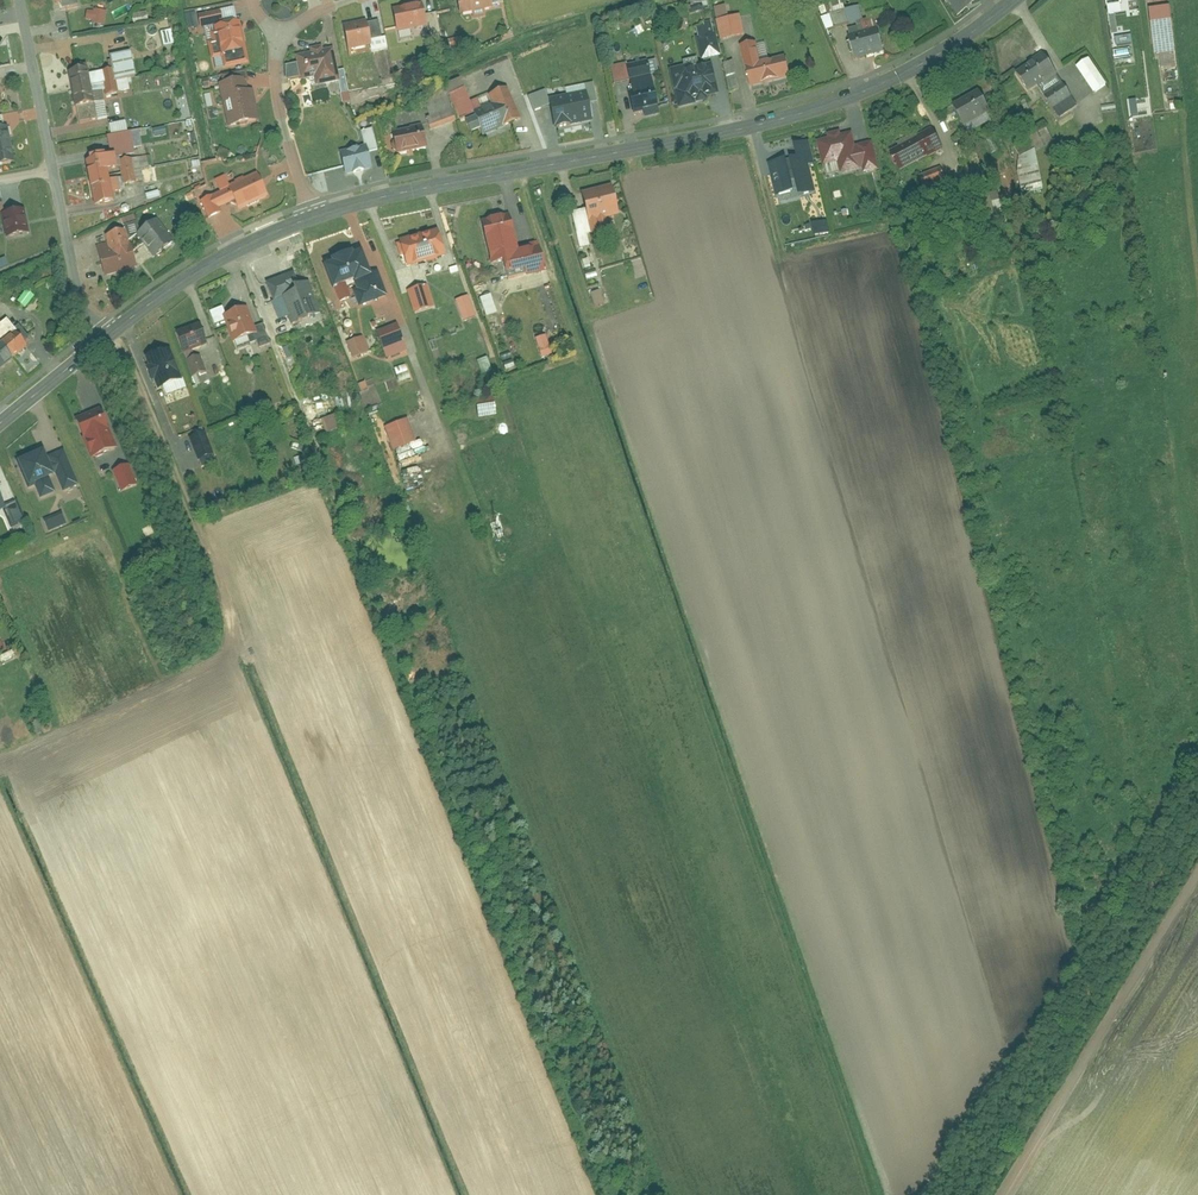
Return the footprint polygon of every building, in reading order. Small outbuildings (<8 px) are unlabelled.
[(460,15),(494,9),(492,0),(457,0),(460,15)] [(706,12),(704,0),(702,0),(688,2),(689,13),(706,12)] [(955,13),(970,0),(944,0),(955,13)] [(423,5),(392,10),(395,33),(426,29),(423,5)] [(234,8),(196,17),(199,30),(203,29),(211,62),(221,60),(224,70),(248,64),(234,8)] [(855,8),(820,18),(827,32),(859,22),(855,8)] [(1169,8),(1148,11),(1155,55),(1175,52),(1169,8)] [(92,11),(86,11),(85,22),(91,22),(90,27),(105,29),(106,10),(93,9),(92,11)] [(654,16),(657,23),(669,17),(665,10),(654,16)] [(1125,13),(1107,16),(1111,40),(1129,38),(1125,13)] [(740,16),(715,21),(720,42),(744,36),(740,16)] [(367,20),(342,26),(348,52),(370,47),(370,52),(388,48),(385,35),(371,38),(367,20)] [(700,62),(719,58),(711,22),(702,24),(703,27),(693,29),(700,62)] [(876,28),(847,36),(854,61),(883,53),(876,28)] [(171,31),(161,33),(163,47),(174,45),(171,31)] [(448,41),(451,55),(463,52),(460,38),(448,41)] [(755,44),(739,47),(749,90),(789,80),(784,57),(760,62),(755,44)] [(333,49),(295,57),(301,83),(313,80),(315,88),(340,83),(333,49)] [(130,53),(107,58),(110,71),(101,73),(106,97),(116,95),(114,82),(135,78),(130,53)] [(1053,73),(1041,54),(1013,72),(1025,90),(1053,73)] [(1088,59),(1075,68),(1094,96),(1107,87),(1088,59)] [(645,62),(611,70),(615,85),(649,78),(645,62)] [(733,62),(723,63),(728,91),(738,89),(733,62)] [(709,68),(674,77),(681,103),(716,93),(709,68)] [(87,69),(67,73),(78,124),(97,120),(87,69)] [(244,78),(217,84),(227,129),(254,122),(244,78)] [(640,86),(641,89),(628,92),(632,113),(656,109),(650,84),(640,86)] [(1061,84),(1042,96),(1049,108),(1069,96),(1061,84)] [(463,120),(469,135),(479,131),(482,138),(521,122),(507,89),(487,97),(491,106),(474,113),(465,89),(448,96),(458,122),(463,120)] [(981,93),(952,108),(961,124),(989,109),(981,93)] [(587,95),(549,103),(555,131),(592,123),(587,95)] [(449,112),(427,121),(431,131),(453,123),(449,112)] [(15,164),(7,128),(2,129),(0,120),(0,167),(15,164)] [(125,122),(108,126),(110,136),(127,132),(125,122)] [(421,126),(390,133),(395,154),(426,147),(421,126)] [(932,129),(887,153),(897,171),(942,147),(932,129)] [(365,148),(339,154),(344,176),(371,170),(367,154),(378,152),(373,130),(362,133),(365,148)] [(853,133),(817,141),(823,168),(839,165),(841,174),(863,169),(864,175),(879,171),(873,141),(856,145),(853,133)] [(131,134),(107,139),(111,159),(135,154),(131,134)] [(1023,195),(1043,191),(1036,154),(1016,157),(1023,195)] [(105,159),(85,162),(93,208),(113,205),(105,159)] [(129,159),(118,161),(124,186),(135,184),(129,159)] [(795,201),(816,196),(807,159),(768,168),(775,200),(794,196),(795,201)] [(941,169),(919,176),(924,190),(946,183),(941,169)] [(266,200),(256,177),(196,204),(205,224),(221,217),(218,212),(234,204),(238,213),(266,200)] [(581,214),(571,216),(579,251),(590,248),(587,235),(606,231),(604,220),(618,217),(611,187),(577,194),(581,214)] [(23,212),(1,216),(5,239),(27,235),(23,212)] [(516,248),(508,215),(478,222),(489,268),(502,265),(505,279),(542,270),(536,244),(516,248)] [(811,227),(814,239),(830,235),(827,222),(811,227)] [(137,269),(134,255),(142,248),(153,261),(167,248),(151,223),(136,234),(136,237),(129,243),(127,231),(105,237),(107,244),(98,246),(105,276),(137,269)] [(438,231),(398,243),(406,269),(446,257),(438,231)] [(370,276),(361,253),(322,268),(331,290),(334,289),(340,304),(354,299),(358,310),(389,299),(382,281),(369,286),(365,278),(370,276)] [(9,267),(6,259),(0,261),(0,270),(9,267)] [(298,292),(291,276),(266,286),(273,304),(271,305),(278,323),(287,319),(291,327),(320,316),(309,288),(298,292)] [(422,287),(405,293),(413,315),(430,309),(422,287)] [(27,308),(33,295),(23,291),(18,305),(27,308)] [(598,291),(590,294),(595,308),(603,305),(598,291)] [(490,296),(480,299),(486,317),(496,314),(490,296)] [(468,297),(455,301),(462,323),(475,318),(468,297)] [(245,308),(226,315),(223,308),(209,313),(214,326),(223,322),(232,344),(256,335),(245,308)] [(197,325),(174,335),(193,379),(206,374),(196,350),(206,346),(197,325)] [(396,328),(375,336),(385,360),(406,352),(396,328)] [(25,348),(15,334),(6,341),(0,332),(0,366),(25,348)] [(545,336),(534,339),(541,359),(551,355),(545,336)] [(361,339),(346,345),(352,361),(367,355),(361,339)] [(185,390),(170,349),(145,359),(158,392),(164,390),(167,397),(185,390)] [(486,359),(477,362),(481,372),(490,369),(486,359)] [(406,367),(394,370),(398,384),(409,381),(406,367)] [(365,383),(357,386),(360,394),(368,391),(365,383)] [(108,429),(100,410),(74,422),(90,461),(111,452),(102,431),(108,429)] [(333,416),(320,421),(326,436),(339,431),(333,416)] [(311,422),(314,433),(322,431),(319,420),(311,422)] [(407,420),(383,429),(392,452),(416,443),(407,420)] [(201,468),(215,463),(203,429),(188,434),(201,468)] [(413,450),(422,448),(421,444),(396,450),(400,467),(416,464),(413,450)] [(18,459),(29,484),(53,474),(43,449),(18,459)] [(124,467),(111,473),(120,493),(133,488),(124,467)] [(44,523),(47,533),(65,528),(63,518),(44,523)]
